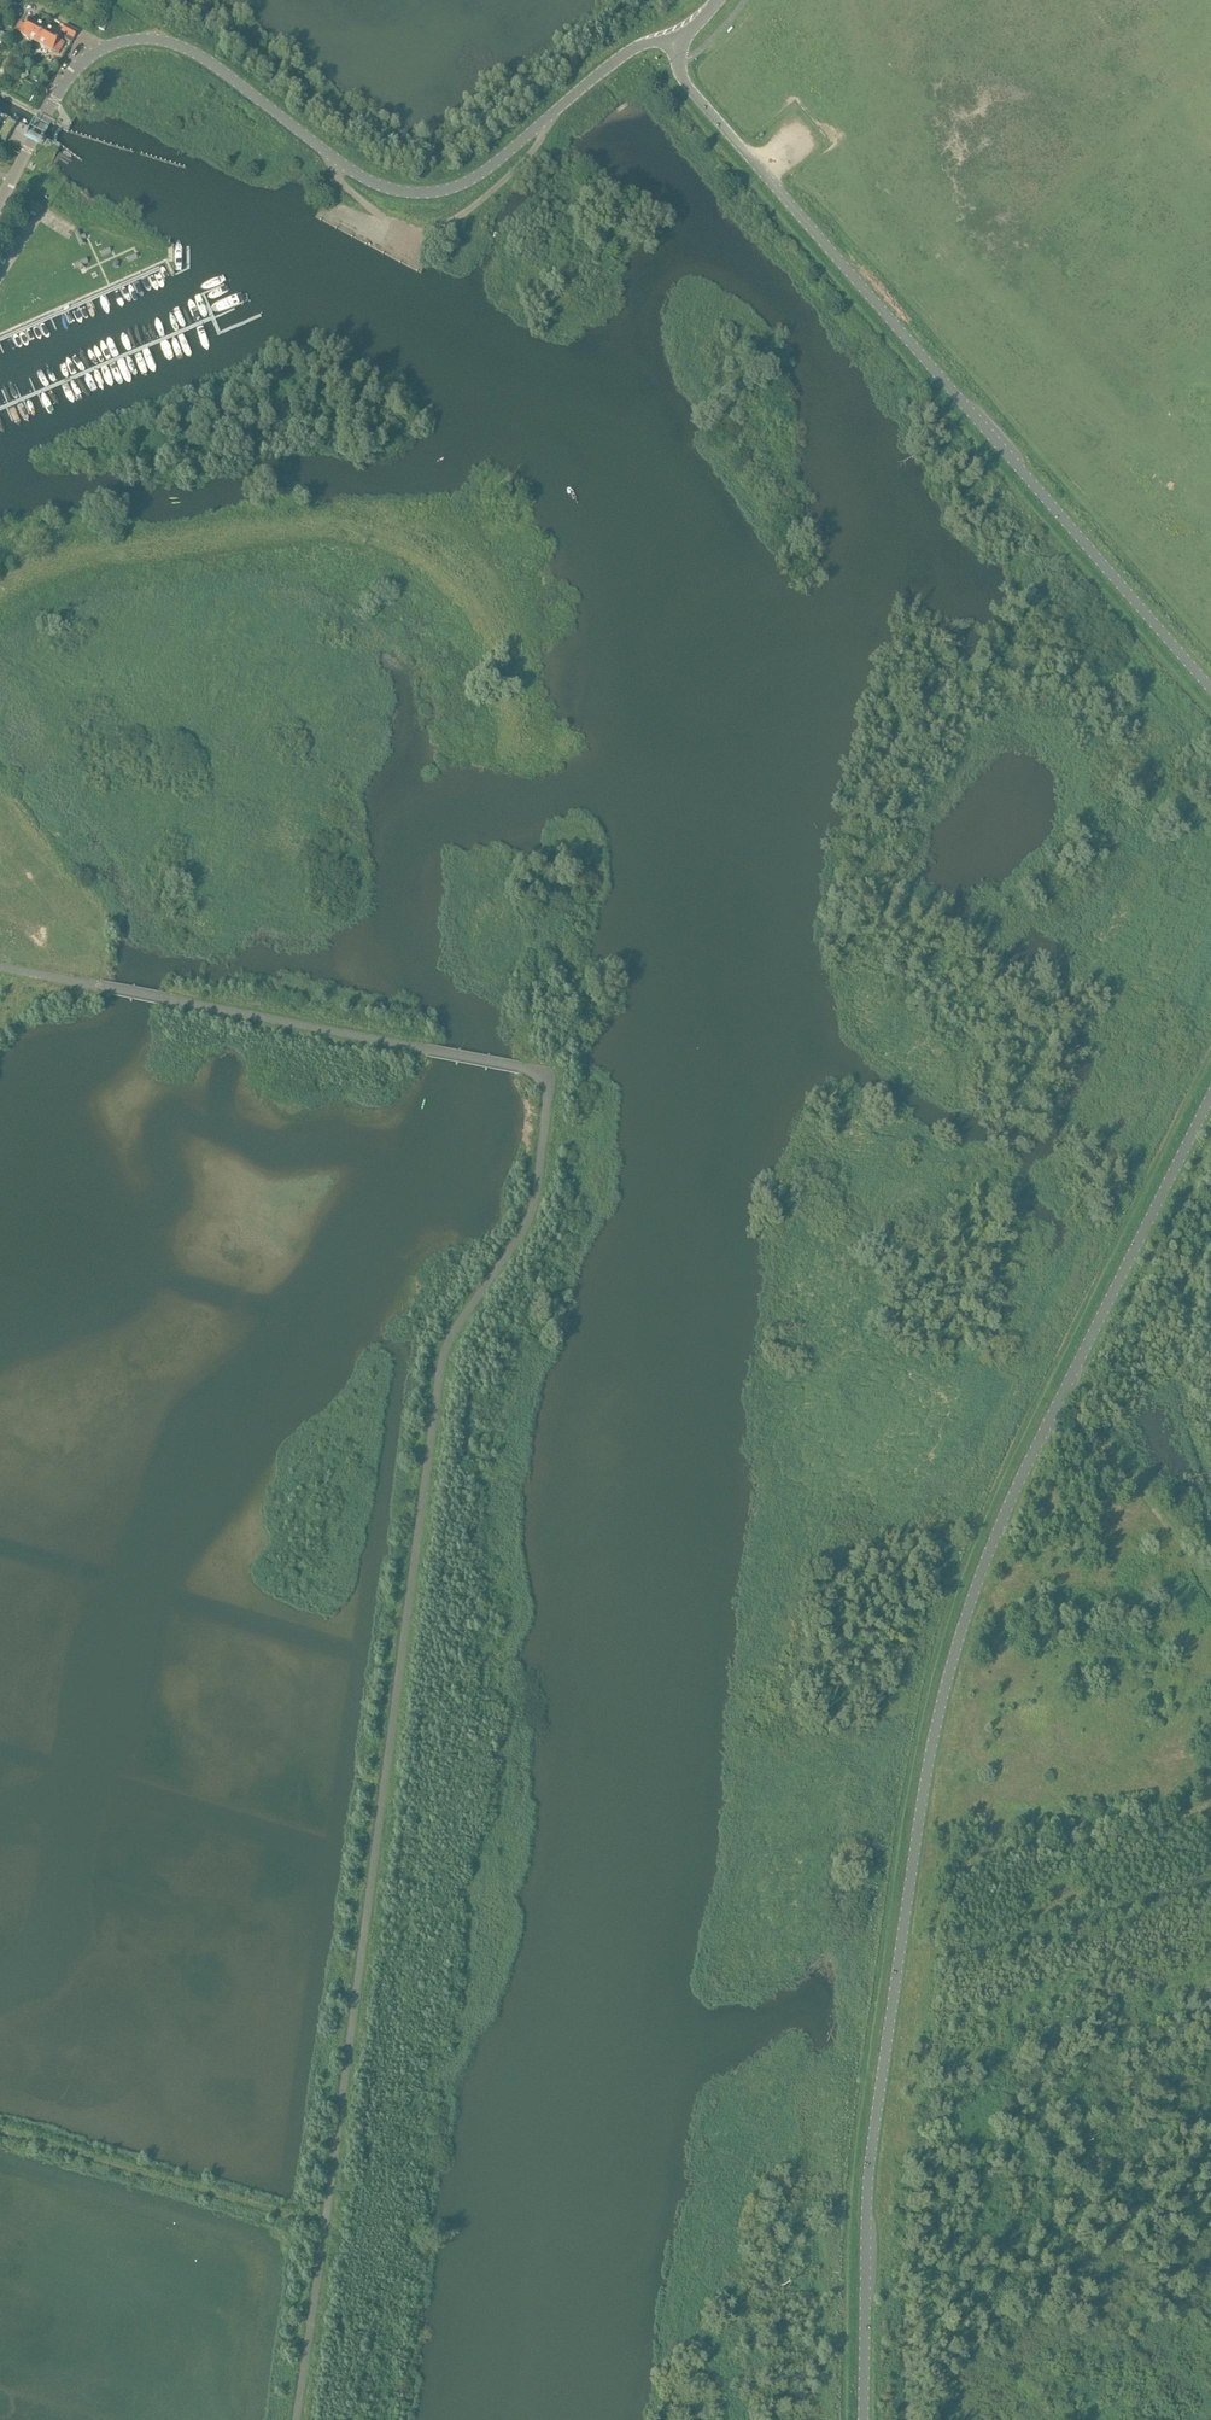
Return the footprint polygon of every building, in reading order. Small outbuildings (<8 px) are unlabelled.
[(21,12),(14,8),(5,25),(12,29),(21,12)] [(105,31),(111,18),(104,15),(98,27),(105,31)] [(22,34),(37,43),(46,27),(30,19),(26,25),(21,22),(16,31),(22,34)] [(66,40),(72,43),(78,32),(65,25),(61,32),(64,33),(66,40)] [(61,35),(46,27),(37,43),(53,51),(53,50),(59,53),(65,42),(59,39),(61,35)] [(1,134),(0,135),(0,139),(6,142),(15,124),(8,120),(1,134)] [(80,230),(74,233),(80,246),(86,244),(84,240),(87,239),(87,238),(85,235),(84,234),(82,235),(80,230)] [(109,247),(100,251),(102,256),(111,252),(110,248),(109,247)] [(135,253),(126,257),(128,262),(137,259),(135,253)] [(86,258),(73,264),(75,269),(79,267),(80,270),(85,267),(84,265),(88,263),(86,258)]
